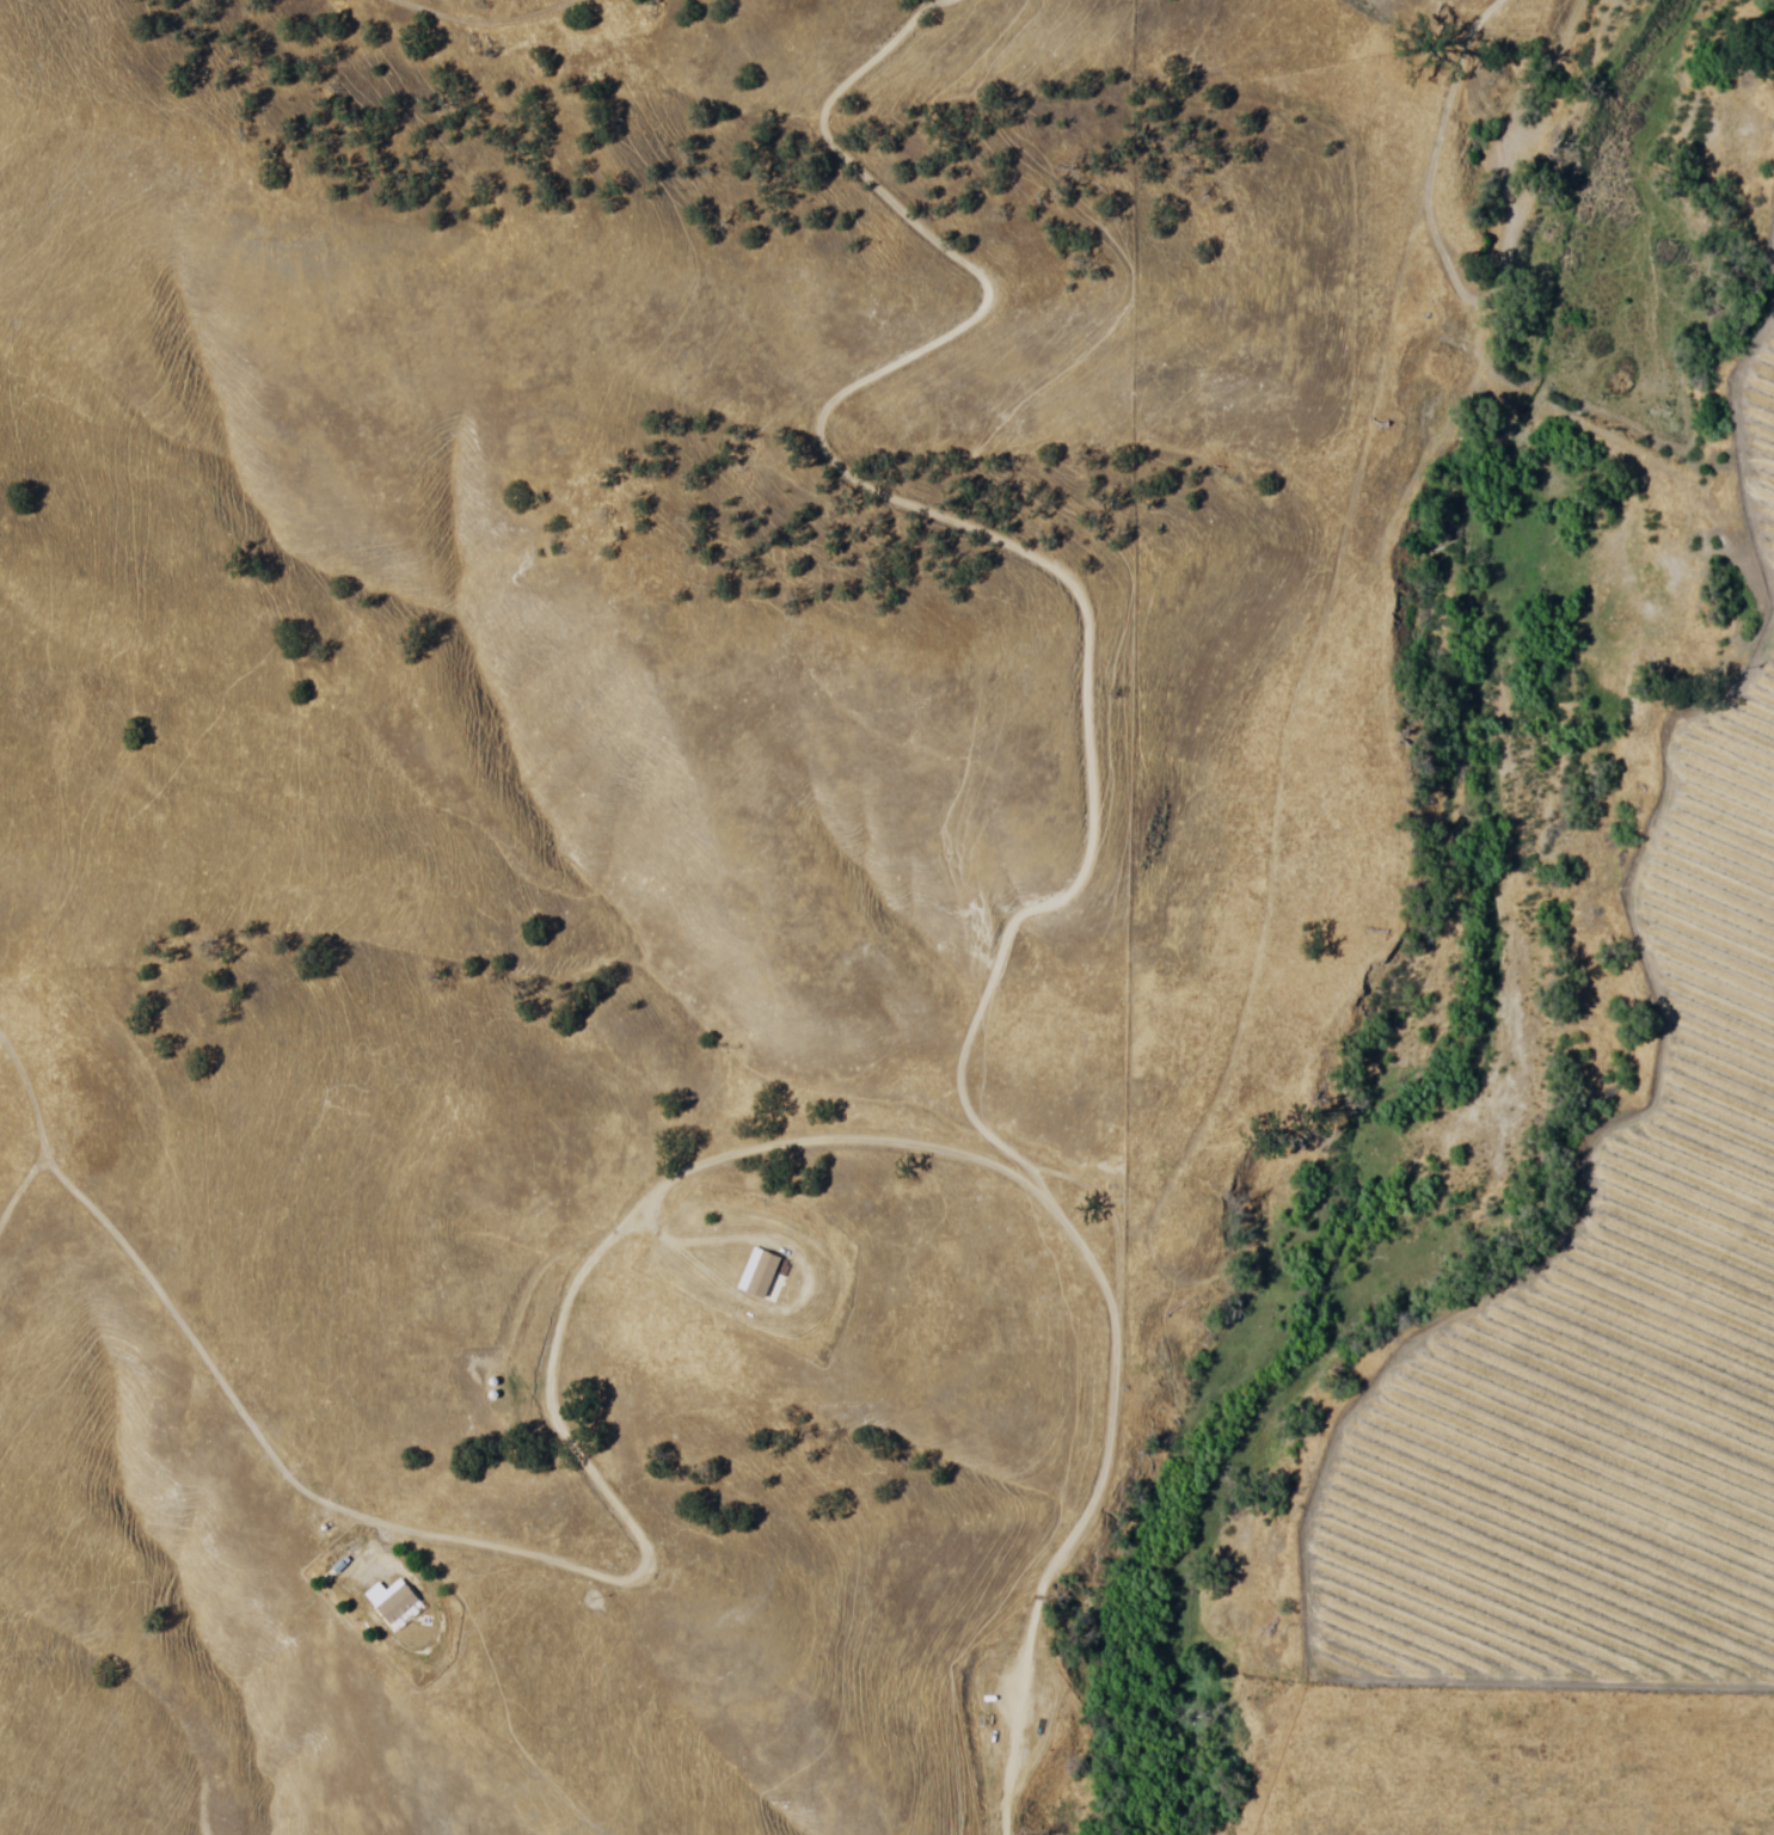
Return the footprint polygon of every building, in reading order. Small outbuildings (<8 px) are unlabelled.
[(770,1306),(788,1263),(750,1247),(732,1290),(770,1306)] [(384,1592),(378,1583),(363,1594),(393,1634),(425,1610),(401,1579),(384,1592)]
